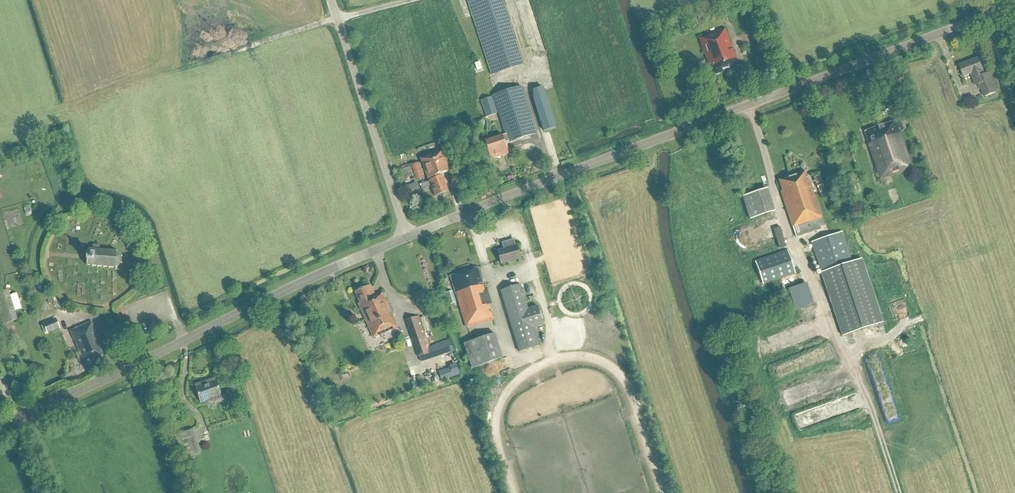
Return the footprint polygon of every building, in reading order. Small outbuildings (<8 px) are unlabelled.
[(523,65),(502,0),(467,0),(491,75),(523,65)] [(526,14),(540,9),(537,0),(520,0),(526,14)] [(712,20),(721,17),(717,6),(708,9),(712,20)] [(958,16),(964,25),(970,21),(964,12),(958,16)] [(695,27),(706,22),(703,14),(692,19),(695,27)] [(715,76),(739,67),(725,29),(699,39),(708,65),(710,65),(715,76)] [(985,75),(983,70),(979,58),(959,66),(964,77),(971,74),(976,86),(979,85),(984,97),(996,93),(988,73),(985,75)] [(505,135),(485,141),(489,154),(491,160),(508,154),(504,143),(509,141),(510,142),(536,133),(521,86),(493,96),(505,135)] [(543,87),(534,90),(531,91),(544,131),(555,127),(543,87)] [(553,89),(554,100),(562,100),(561,89),(553,89)] [(486,117),(497,114),(491,97),(481,101),(486,117)] [(881,180),(912,169),(895,121),(864,132),(881,180)] [(428,179),(450,171),(442,151),(420,159),(428,179)] [(398,171),(402,180),(413,176),(415,181),(424,178),(419,163),(410,166),(410,167),(398,171)] [(818,227),(824,225),(810,182),(809,183),(805,172),(778,180),(782,191),(781,192),(796,237),(819,230),(818,227)] [(435,196),(448,191),(442,176),(429,181),(435,196)] [(858,190),(853,176),(847,178),(851,193),(858,190)] [(431,186),(429,181),(421,184),(423,189),(431,186)] [(820,195),(825,193),(821,183),(816,185),(820,195)] [(753,216),(778,208),(770,184),(745,192),(753,216)] [(861,259),(852,262),(842,232),(811,243),(842,336),(882,323),(861,259)] [(496,251),(500,265),(521,259),(517,245),(515,245),(513,239),(501,243),(503,249),(496,251)] [(121,257),(122,257),(122,256),(120,256),(117,252),(117,251),(116,251),(116,252),(104,251),(100,251),(100,246),(92,245),(92,250),(88,250),(88,251),(87,264),(86,265),(88,265),(89,265),(91,265),(91,266),(92,266),(92,267),(93,267),(93,266),(97,266),(97,267),(98,267),(98,266),(103,267),(103,268),(104,268),(104,267),(109,267),(109,268),(109,267),(115,268),(115,269),(116,269),(116,268),(120,264),(122,264),(122,263),(121,263),(121,257)] [(787,251),(755,262),(763,285),(795,274),(787,251)] [(485,291),(478,268),(449,276),(466,329),(493,320),(489,305),(491,304),(488,291),(485,291)] [(532,327),(542,324),(536,305),(527,308),(519,284),(500,290),(519,352),(538,345),(532,327)] [(796,311),(810,306),(802,284),(788,289),(796,311)] [(373,338),(397,327),(382,294),(375,297),(370,285),(355,292),(360,303),(358,304),(373,338)] [(412,294),(415,304),(424,302),(421,291),(412,294)] [(445,294),(448,306),(455,304),(451,292),(445,294)] [(407,305),(412,303),(408,295),(403,298),(407,305)] [(406,321),(418,357),(419,358),(420,362),(429,359),(428,354),(432,353),(419,317),(406,321)] [(91,322),(72,331),(70,331),(71,332),(80,354),(76,355),(79,363),(83,361),(88,373),(104,366),(99,355),(105,353),(91,322)] [(70,331),(72,331),(69,324),(55,329),(59,337),(71,332),(70,331)] [(502,359),(494,335),(464,344),(471,369),(502,359)] [(430,360),(454,352),(449,340),(429,347),(432,353),(428,354),(429,359),(430,360)] [(221,396),(216,381),(215,379),(194,385),(200,403),(221,396)] [(804,426),(858,411),(853,393),(799,408),(804,426)] [(193,430),(177,436),(175,436),(181,456),(195,452),(194,451),(199,450),(193,430)]
